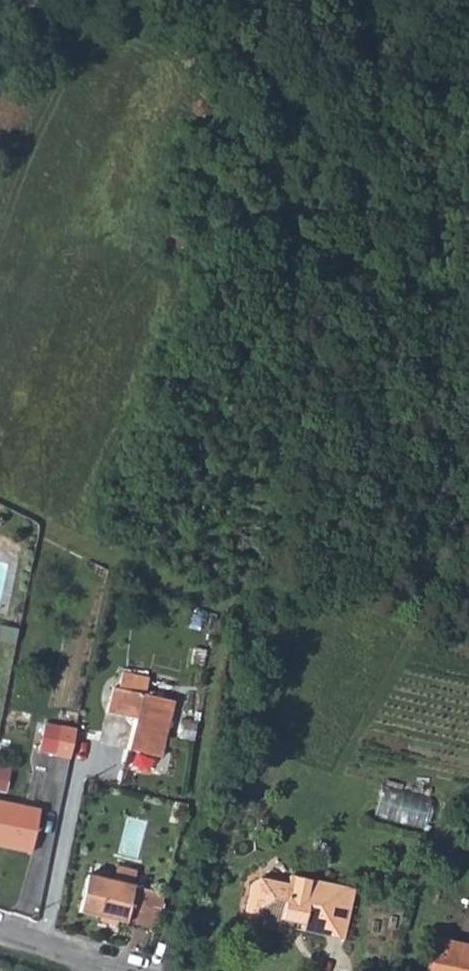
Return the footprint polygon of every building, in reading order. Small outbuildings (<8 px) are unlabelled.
[(112,687),(105,713),(133,720),(126,750),(157,757),(170,701),(142,694),(145,678),(119,672),(115,688),(112,687)] [(54,759),(69,762),(75,731),(61,728),(60,731),(43,727),(38,753),(53,756),(54,759)] [(382,785),(377,815),(427,824),(433,794),(382,785)] [(0,804),(0,847),(28,853),(37,812),(0,804)] [(78,911),(158,931),(166,894),(86,874),(78,911)] [(252,886),(247,911),(260,914),(266,921),(265,928),(289,934),(290,933),(292,921),(303,924),(303,927),(305,929),(328,934),(334,907),(350,911),(355,892),(292,878),(290,887),(263,881),(252,886)] [(345,939),(350,911),(334,907),(328,934),(345,939)] [(436,937),(429,970),(468,970),(468,944),(436,937)]
